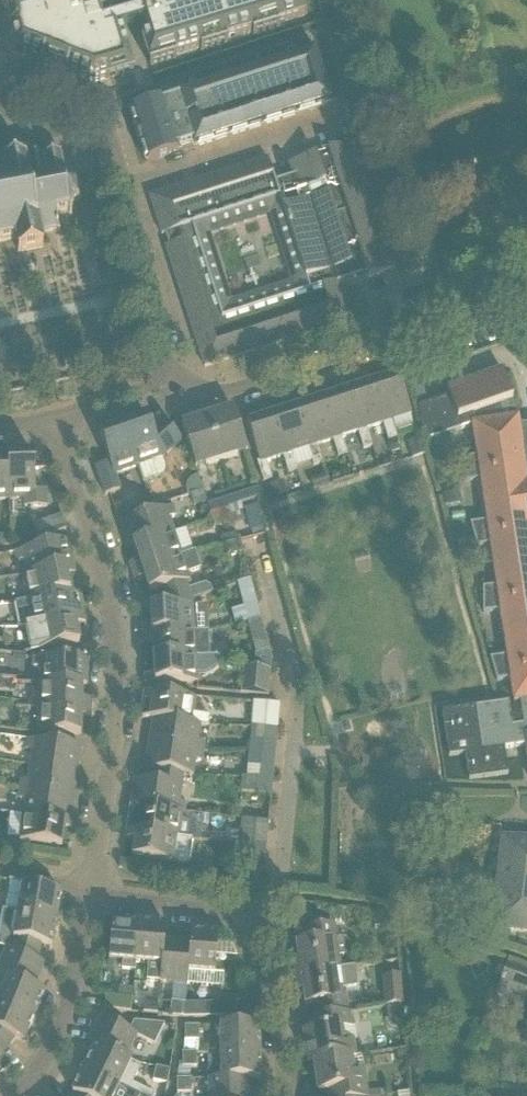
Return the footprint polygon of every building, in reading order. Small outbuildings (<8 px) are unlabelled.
[(299,0),(129,0),(134,16),(117,21),(111,0),(91,0),(64,7),(61,0),(0,0),(0,3),(15,53),(93,83),(132,72),(120,31),(137,26),(149,67),(176,59),(175,55),(189,50),(199,47),(200,52),(227,44),(226,39),(251,32),(252,36),(279,28),(278,24),(304,16),(299,0)] [(162,100),(129,111),(135,130),(142,127),(147,142),(140,145),(146,163),(179,152),(178,149),(192,144),(193,148),(215,141),(212,133),(224,129),(227,137),(249,130),(246,122),(258,118),(261,126),(283,119),(280,111),(292,107),(295,115),(331,104),(314,51),(273,65),(273,66),(278,64),(280,69),(266,73),(267,75),(249,80),(249,79),(232,84),(233,86),(216,91),(215,90),(199,95),(199,96),(180,102),(178,97),(163,102),(162,100)] [(316,155),(289,164),(293,176),(274,182),(267,159),(149,197),(159,229),(161,236),(165,234),(168,246),(165,247),(203,367),(351,320),(339,283),(366,274),(367,278),(394,269),(388,248),(363,170),(360,170),(356,159),(359,158),(354,143),(327,152),(327,153),(316,156),(316,155)] [(0,162),(0,163),(3,176),(0,177),(0,242),(14,239),(17,253),(43,248),(40,233),(56,230),(58,232),(60,230),(58,228),(55,214),(67,212),(69,216),(72,214),(70,211),(75,203),(79,204),(79,200),(76,200),(74,190),(77,187),(76,184),(72,187),(64,182),(65,178),(62,177),(61,181),(50,183),(49,180),(48,180),(47,175),(64,172),(60,152),(25,159),(25,158),(0,162)] [(417,409),(428,441),(471,426),(476,458),(463,460),(463,483),(479,481),(485,523),(470,525),(476,547),(489,545),(495,588),(482,589),(483,614),(499,611),(505,657),(490,660),(496,682),(509,680),(512,703),(519,702),(523,726),(511,727),(508,704),(501,705),(474,709),(443,713),(449,757),(465,755),(468,778),(468,779),(469,781),(507,776),(504,750),(511,749),(525,747),(526,763),(526,429),(518,430),(516,416),(511,402),(512,401),(501,370),(446,389),(449,398),(418,408),(417,409)] [(397,374),(372,383),(391,441),(396,439),(391,422),(410,415),(397,374)] [(372,383),(347,391),(365,449),(371,447),(365,430),(382,425),(387,442),(391,441),(372,383)] [(347,391),(321,399),(340,457),(346,455),(340,438),(357,433),(362,450),(365,449),(347,391)] [(321,399),(296,407),(315,465),(321,463),(315,446),(332,441),(337,458),(340,457),(321,399)] [(296,407),(271,415),(290,473),(296,471),(290,454),(307,449),(312,466),(315,465),(296,407)] [(218,424),(209,427),(220,462),(246,453),(232,409),(215,415),(218,424)] [(128,415),(120,418),(137,467),(142,482),(160,476),(162,474),(164,471),(165,467),(161,459),(181,441),(163,421),(151,432),(147,419),(131,424),(128,415)] [(271,415),(246,423),(258,463),(256,464),(262,482),(271,480),(265,462),(281,457),(287,474),(290,473),(271,415)] [(108,463),(95,468),(105,496),(119,491),(114,475),(137,467),(120,418),(111,421),(114,430),(98,436),(108,463)] [(198,420),(182,425),(180,426),(194,470),(220,462),(209,427),(201,430),(198,420)] [(406,441),(411,458),(425,454),(420,437),(406,441)] [(9,500),(8,448),(0,448),(0,500),(9,500)] [(17,448),(8,448),(9,500),(24,500),(24,509),(46,508),(45,492),(34,492),(34,457),(17,457),(17,448)] [(269,485),(273,498),(286,494),(282,481),(269,485)] [(258,489),(245,494),(248,502),(260,498),(258,489)] [(203,491),(190,495),(193,507),(206,504),(203,491)] [(245,494),(232,498),(235,506),(248,502),(245,494)] [(232,498),(219,502),(222,510),(228,508),(235,506),(232,498)] [(206,506),(209,514),(222,510),(219,502),(206,506)] [(172,507),(120,524),(128,549),(133,548),(133,547),(173,534),(168,519),(175,517),(172,507)] [(232,521),(228,508),(222,510),(209,514),(213,527),(232,521)] [(61,517),(40,524),(33,526),(38,541),(45,538),(66,532),(61,517)] [(129,566),(132,574),(181,557),(195,554),(187,530),(173,534),(133,547),(133,548),(138,563),(129,566)] [(238,542),(236,534),(220,538),(223,546),(226,546),(238,542)] [(23,562),(26,576),(73,567),(67,542),(14,552),(16,563),(23,562)] [(238,542),(226,546),(229,557),(242,554),(238,542)] [(181,557),(132,574),(134,582),(143,579),(148,595),(160,592),(166,609),(193,608),(190,598),(206,593),(212,591),(211,586),(205,584),(187,590),(185,583),(189,582),(187,575),(200,570),(195,554),(181,557)] [(26,576),(22,577),(27,602),(69,593),(65,577),(74,575),(73,567),(26,576)] [(230,611),(234,625),(259,619),(249,581),(236,584),(242,607),(230,611)] [(69,593),(27,602),(32,626),(83,616),(81,608),(72,609),(69,593)] [(142,627),(143,636),(201,632),(209,631),(207,607),(193,608),(166,609),(151,609),(151,626),(142,627)] [(83,616),(32,626),(25,628),(30,653),(79,643),(75,626),(84,625),(83,616)] [(259,619),(234,625),(246,622),(253,647),(266,643),(259,619)] [(201,632),(143,636),(143,644),(152,644),(153,660),(210,657),(209,631),(201,632)] [(145,677),(145,686),(197,684),(196,674),(204,674),(211,671),(216,665),(216,657),(210,657),(153,660),(154,677),(145,677)] [(39,669),(39,685),(81,685),(81,686),(86,686),(87,660),(33,658),(32,669),(39,669)] [(242,695),(246,696),(268,697),(269,678),(243,676),(242,695)] [(39,685),(38,709),(90,711),(90,702),(81,702),(81,686),(81,685),(39,685)] [(144,693),(143,702),(152,704),(149,721),(153,721),(153,720),(192,726),(192,725),(200,726),(208,728),(209,717),(194,714),(196,701),(144,693)] [(250,728),(263,728),(276,728),(278,706),(252,703),(250,728)] [(90,711),(38,709),(37,735),(80,736),(80,719),(90,719),(90,711)] [(153,721),(149,745),(203,753),(204,743),(197,742),(200,726),(192,725),(192,726),(153,720),(153,721)] [(249,740),(248,753),(274,756),(276,728),(263,728),(262,741),(249,740)] [(32,752),(30,766),(76,773),(80,748),(27,741),(25,751),(32,752)] [(149,745),(148,750),(145,770),(157,772),(182,776),(192,778),(194,762),(201,763),(203,753),(149,745)] [(274,756),(248,753),(247,766),(259,768),(258,779),(271,781),(274,756)] [(21,781),(19,790),(73,798),(76,773),(30,766),(27,782),(21,781)] [(134,781),(130,808),(139,809),(139,808),(181,814),(181,815),(184,816),(185,805),(178,804),(182,776),(157,772),(155,784),(134,781)] [(242,778),(240,793),(270,796),(271,781),(258,779),(242,778)] [(73,798),(19,790),(18,801),(25,802),(22,817),(69,824),(69,823),(73,798)] [(128,823),(126,832),(178,839),(187,840),(187,839),(189,823),(180,820),(181,815),(181,814),(139,808),(139,809),(137,824),(128,823)] [(208,826),(209,816),(201,815),(200,826),(208,826)] [(22,817),(22,821),(19,842),(61,848),(63,831),(72,833),(74,823),(69,823),(69,824),(22,817)] [(241,821),(239,846),(264,848),(267,823),(241,821)] [(126,832),(125,840),(134,842),(132,859),(174,865),(174,863),(188,864),(192,840),(187,839),(187,840),(178,839),(126,832)] [(493,908),(491,930),(526,934),(526,839),(501,838),(493,908)] [(264,848),(239,846),(238,858),(250,859),(249,872),(253,873),(252,880),(261,881),(264,848)] [(4,911),(17,913),(16,915),(55,922),(60,895),(21,888),(22,885),(9,883),(4,911)] [(299,904),(289,903),(292,923),(302,922),(299,904)] [(6,949),(5,950),(37,963),(40,947),(50,948),(55,922),(16,915),(17,913),(4,911),(2,911),(0,924),(0,947),(6,949)] [(111,923),(108,954),(108,962),(122,963),(121,971),(134,972),(134,964),(138,925),(111,923)] [(138,925),(134,964),(147,965),(146,982),(159,983),(163,943),(165,927),(138,925)] [(292,963),(294,978),(335,972),(334,971),(340,970),(339,957),(342,956),(347,954),(350,950),(349,944),(345,940),(339,939),(335,939),(334,928),(302,933),(304,946),(296,948),(298,962),(292,963)] [(189,946),(186,986),(223,989),(224,976),(213,975),(217,936),(190,934),(189,946)] [(163,943),(159,983),(186,986),(189,946),(163,943)] [(0,963),(0,977),(33,990),(43,966),(37,963),(5,950),(0,963)] [(499,984),(526,994),(526,974),(506,966),(499,984)] [(335,972),(294,978),(297,993),(302,992),(304,1006),(313,1005),(315,1020),(347,1015),(343,989),(337,989),(335,972)] [(400,976),(382,977),(384,1006),(402,1005),(400,976)] [(33,1019),(43,994),(33,990),(0,977),(0,1006),(33,1019)] [(103,1010),(105,1011),(130,1014),(132,1000),(105,996),(103,1010)] [(156,1015),(158,1001),(144,1000),(142,1014),(156,1015)] [(169,1018),(183,1019),(184,1005),(170,1003),(169,1018)] [(184,1005),(183,1019),(246,1018),(246,1004),(184,1005)] [(13,1040),(23,1044),(33,1019),(0,1006),(0,1059),(13,1040)] [(308,1065),(313,1065),(313,1064),(349,1058),(350,1059),(354,1058),(352,1043),(357,1042),(354,1028),(350,1029),(348,1015),(347,1015),(315,1020),(309,1021),(311,1034),(303,1035),(308,1065)] [(87,1043),(94,1047),(124,1060),(135,1037),(153,1046),(163,1026),(133,1024),(128,1033),(99,1019),(87,1043)] [(219,1028),(219,1055),(259,1054),(258,1027),(219,1028)] [(184,1028),(184,1042),(198,1042),(198,1028),(184,1028)] [(82,1070),(126,1091),(136,1095),(151,1095),(152,1095),(131,1086),(140,1068),(130,1063),(124,1060),(94,1047),(82,1070)] [(196,1053),(182,1053),(182,1067),(196,1067),(196,1053)] [(219,1068),(207,1068),(207,1082),(248,1081),(259,1081),(259,1054),(219,1055),(219,1068)] [(313,1065),(317,1094),(327,1093),(328,1095),(381,1095),(380,1091),(365,1094),(362,1072),(352,1073),(350,1059),(349,1058),(313,1064),(313,1065)] [(170,1071),(156,1068),(152,1082),(166,1085),(170,1071)] [(126,1091),(82,1070),(71,1095),(73,1095),(136,1095),(126,1091)] [(191,1079),(176,1080),(176,1094),(191,1093),(191,1079)] [(207,1082),(207,1095),(248,1095),(248,1081),(207,1082)]
